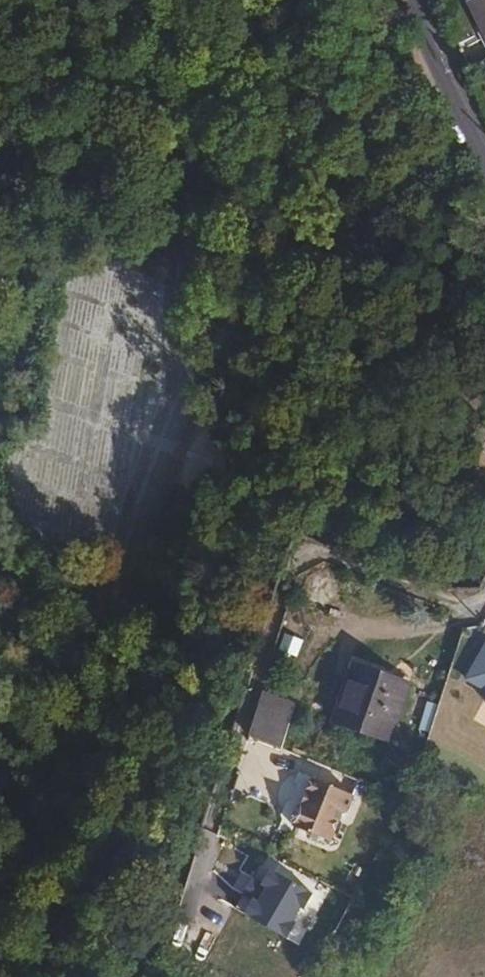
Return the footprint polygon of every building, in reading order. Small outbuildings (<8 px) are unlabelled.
[(470,1),(484,32),(484,0),(472,0),(470,1)] [(472,676),(484,683),(484,653),(472,676)] [(355,669),(403,681),(406,671),(351,654),(336,707),(343,710),(355,669)] [(336,707),(332,723),(386,740),(403,681),(355,669),(343,710),(336,707)] [(256,689),(243,730),(276,744),(289,698),(256,689)] [(288,818),(287,820),(324,836),(336,808),(341,806),(348,792),(307,775),(303,785),(305,786),(299,800),(296,800),(296,802),(291,803),(287,814),(288,818)] [(270,869),(245,913),(293,941),(318,896),(270,869)]
